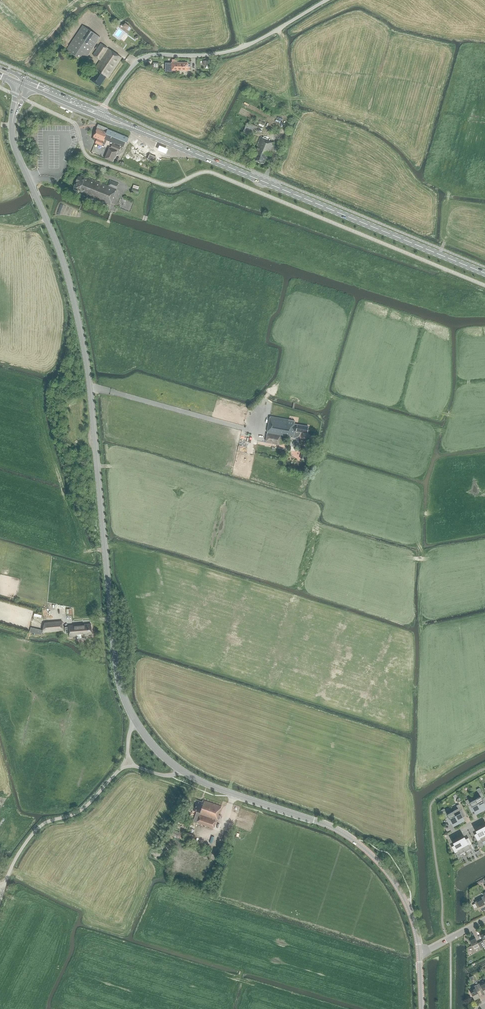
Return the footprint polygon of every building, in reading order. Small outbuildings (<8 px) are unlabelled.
[(83,62),(100,37),(82,25),(66,50),(83,62)] [(106,76),(108,78),(121,58),(100,44),(93,55),(100,60),(94,69),(96,70),(90,80),(99,86),(106,76)] [(176,70),(176,68),(177,68),(177,62),(172,62),(171,64),(169,64),(169,63),(166,63),(166,71),(172,71),(172,70),(176,70)] [(243,132),(253,136),(257,126),(247,122),(243,132)] [(124,147),(127,139),(126,136),(111,130),(108,130),(107,132),(97,127),(93,137),(96,139),(95,143),(104,146),(105,143),(107,144),(108,140),(124,147)] [(266,155),(268,156),(272,142),(260,137),(253,153),(255,154),(252,160),(263,164),(266,155)] [(109,147),(104,158),(112,161),(117,150),(118,151),(120,147),(112,144),(110,147),(109,147)] [(169,149),(159,145),(157,152),(166,156),(169,149)] [(118,183),(110,180),(103,177),(101,183),(80,175),(80,177),(78,176),(74,187),(80,189),(79,191),(83,192),(82,194),(109,205),(118,183)] [(293,437),(293,438),(294,438),(295,438),(296,438),(296,437),(297,437),(298,437),(298,436),(299,436),(299,435),(300,434),(300,433),(300,432),(306,433),(307,426),(294,424),(294,420),(270,416),(266,442),(278,444),(280,434),(293,437)] [(42,632),(63,630),(62,621),(44,623),(42,632)] [(85,636),(91,635),(90,624),(84,624),(84,625),(81,626),(80,624),(69,625),(70,637),(77,636),(76,634),(84,633),(85,636)] [(481,792),(478,794),(480,796),(475,799),(481,810),(480,809),(484,806),(484,805),(482,799),(484,798),(481,792)] [(216,819),(216,818),(219,819),(221,815),(218,814),(221,805),(203,800),(202,801),(195,799),(192,810),(200,812),(199,814),(216,819)] [(470,802),(468,799),(465,801),(468,806),(471,805),(475,813),(476,813),(475,812),(480,809),(481,810),(475,799),(470,802)] [(462,810),(459,804),(456,806),(457,808),(452,811),(458,822),(458,821),(463,818),(463,819),(464,819),(459,811),(462,810)] [(447,814),(446,811),(443,813),(446,818),(448,817),(453,825),(452,824),(457,821),(458,822),(452,811),(447,814)] [(199,815),(196,822),(213,828),(216,821),(199,815)] [(478,840),(481,846),(483,844),(482,842),(484,840),(484,835),(481,828),(482,829),(477,832),(476,831),(480,839),(478,840)] [(470,848),(471,851),(474,849),(471,844),(468,845),(464,837),(464,838),(459,841),(459,840),(464,851),(470,848)] [(459,854),(464,851),(459,840),(458,840),(459,841),(454,844),(454,843),(453,843),(458,851),(455,852),(458,858),(461,856),(459,854)] [(484,902),(484,899),(483,896),(481,897),(481,898),(474,902),(477,908),(479,907),(481,910),(484,908),(484,905),(484,903),(484,902)] [(480,949),(483,947),(480,941),(478,943),(475,938),(470,941),(475,950),(480,947),(480,949)] [(477,985),(480,990),(482,989),(484,993),(484,994),(484,993),(484,982),(480,984),(480,983),(477,985)] [(477,992),(480,990),(477,985),(474,986),(474,987),(469,990),(474,999),(480,996),(479,996),(477,992)]
